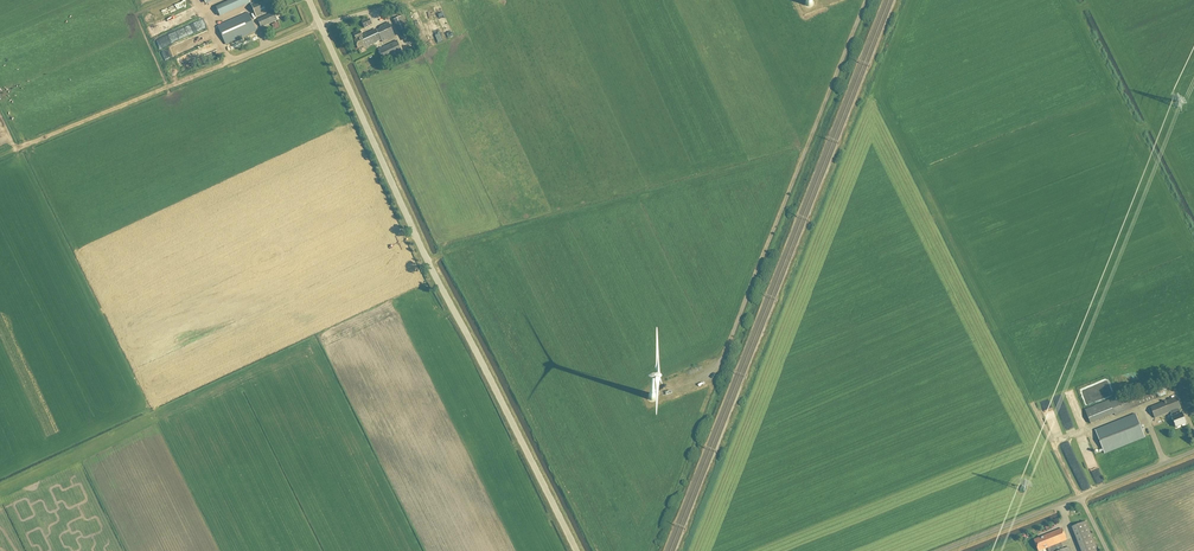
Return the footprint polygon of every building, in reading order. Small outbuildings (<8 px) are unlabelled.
[(273,0),(266,0),(265,0),(262,0),(251,5),(256,17),(273,10),(272,8),(276,7),(273,0)] [(219,17),(233,10),(229,2),(215,8),(219,17)] [(438,20),(444,38),(451,35),(446,20),(444,21),(443,17),(449,14),(448,10),(454,8),(453,3),(439,8),(440,9),(434,11),(437,20),(438,20)] [(256,31),(248,13),(218,27),(226,44),(256,31)] [(277,20),(274,13),(258,20),(261,27),(277,20)] [(409,30),(408,28),(403,16),(394,20),(399,32),(403,42),(408,39),(405,32),(409,30)] [(372,24),(369,19),(362,23),(364,28),(372,24)] [(382,42),(395,36),(389,23),(379,27),(380,29),(377,31),(376,29),(362,36),(360,31),(354,34),(356,40),(354,41),(358,49),(363,47),(363,48),(381,40),(382,42)] [(180,32),(166,37),(168,41),(172,39),(173,41),(182,37),(180,32)] [(204,43),(202,36),(193,39),(192,35),(185,37),(189,48),(204,43)] [(420,40),(424,49),(430,46),(426,37),(420,40)] [(402,53),(396,41),(378,50),(384,61),(395,55),(397,58),(400,56),(399,54),(402,53)] [(371,55),(360,60),(363,66),(360,67),(364,77),(379,71),(371,55)] [(1187,384),(1183,375),(1175,378),(1178,387),(1186,409),(1193,405),(1193,395),(1189,383),(1187,384)] [(1109,401),(1085,410),(1090,424),(1114,414),(1114,416),(1156,399),(1152,388),(1133,395),(1133,394),(1110,403),(1109,401)] [(1072,391),(1064,394),(1076,426),(1084,423),(1072,391)] [(1051,398),(1054,406),(1063,403),(1059,394),(1051,398)] [(1177,397),(1151,407),(1155,419),(1171,412),(1173,417),(1172,418),(1176,428),(1186,424),(1182,414),(1181,414),(1179,409),(1181,408),(1177,397)] [(1038,403),(1041,409),(1050,406),(1047,399),(1038,403)] [(1135,415),(1096,430),(1105,454),(1145,438),(1135,415)] [(1085,522),(1072,527),(1082,550),(1097,550),(1085,522)] [(1034,540),(1039,550),(1040,550),(1048,548),(1049,550),(1070,550),(1068,547),(1064,549),(1061,543),(1067,541),(1062,529),(1034,540)]
